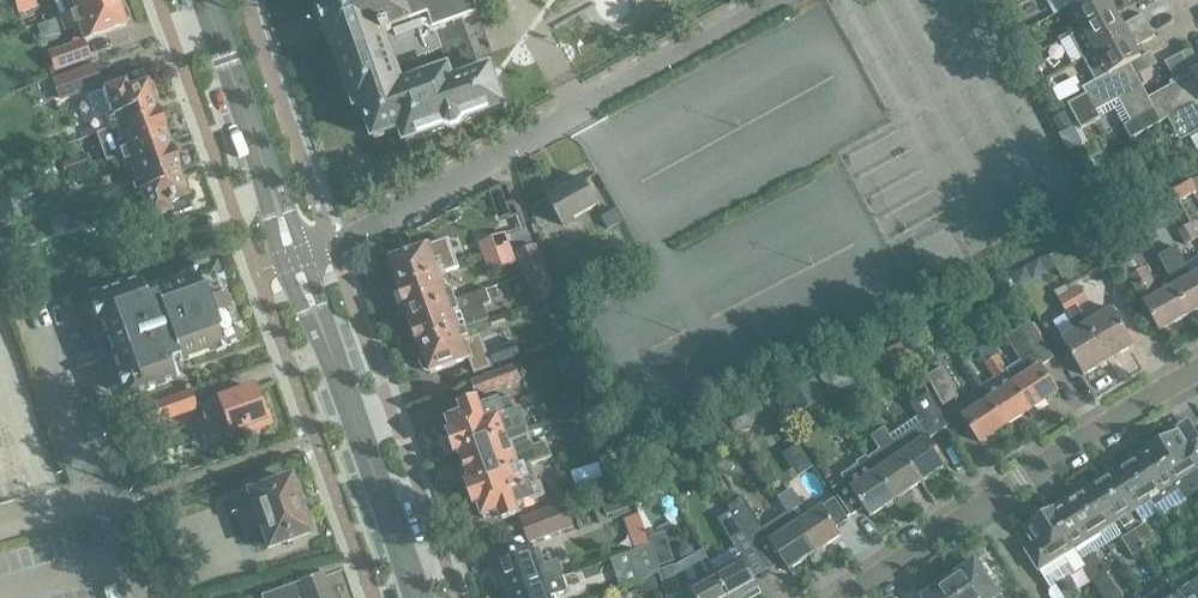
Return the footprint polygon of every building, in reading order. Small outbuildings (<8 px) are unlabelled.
[(14,2),(18,14),(31,9),(28,0),(13,0),(14,2)] [(64,17),(110,0),(58,0),(64,17)] [(64,17),(59,18),(63,32),(79,26),(85,42),(125,27),(125,26),(128,20),(125,11),(119,10),(115,0),(110,0),(64,17)] [(333,50),(335,49),(357,110),(363,108),(374,141),(402,131),(406,145),(505,108),(492,70),(482,74),(463,20),(479,14),(474,0),(313,0),(333,50)] [(1071,7),(1084,30),(1117,12),(1111,0),(1085,0),(1071,7)] [(1003,17),(1008,25),(1020,18),(1016,10),(1003,17)] [(1085,60),(1149,25),(1144,15),(1124,25),(1117,12),(1084,30),(1072,37),(1085,60)] [(1149,25),(1085,60),(1096,81),(1108,75),(1110,77),(1132,65),(1131,64),(1142,58),(1137,48),(1156,37),(1149,25)] [(54,73),(90,59),(83,39),(47,52),(54,73)] [(1192,49),(1182,54),(1193,75),(1191,76),(1192,78),(1194,77),(1197,85),(1197,61),(1192,49)] [(1030,58),(1036,71),(1047,66),(1041,53),(1030,58)] [(59,102),(103,86),(94,63),(51,79),(59,102)] [(1150,98),(1132,65),(1110,77),(1108,75),(1096,81),(1083,89),(1086,95),(1068,105),(1081,129),(1116,110),(1131,139),(1161,123),(1154,110),(1149,102),(1151,101),(1150,98)] [(109,128),(155,111),(142,72),(121,79),(123,84),(102,92),(110,114),(105,116),(109,128)] [(1150,98),(1151,101),(1149,102),(1154,110),(1161,123),(1168,119),(1181,142),(1197,132),(1197,85),(1194,77),(1192,78),(1191,76),(1150,98)] [(1064,84),(1043,95),(1050,108),(1071,97),(1064,84)] [(155,111),(109,128),(110,130),(96,135),(105,163),(119,158),(118,156),(167,139),(158,112),(156,113),(155,111)] [(1059,133),(1073,126),(1066,113),(1052,120),(1059,133)] [(118,156),(119,158),(123,169),(115,172),(121,189),(134,184),(134,183),(177,168),(167,139),(118,156)] [(61,164),(65,178),(90,169),(86,155),(61,164)] [(134,184),(121,189),(120,189),(124,200),(133,197),(134,199),(139,198),(147,221),(168,214),(169,219),(190,211),(176,170),(178,169),(177,168),(134,183),(134,184)] [(1129,183),(1137,200),(1158,189),(1149,173),(1129,183)] [(600,207),(584,178),(548,198),(564,227),(600,207)] [(1194,183),(1192,179),(1173,189),(1180,202),(1197,193),(1197,194),(1197,181),(1194,183)] [(90,200),(96,215),(104,211),(99,196),(90,200)] [(79,218),(90,214),(85,201),(75,205),(79,218)] [(623,222),(617,209),(602,217),(609,230),(623,222)] [(1191,224),(1178,231),(1186,246),(1197,240),(1197,236),(1191,224)] [(478,244),(484,260),(513,250),(507,233),(478,244)] [(401,290),(442,275),(447,274),(442,260),(437,261),(431,246),(390,260),(391,262),(388,267),(391,277),(397,279),(401,290)] [(517,253),(525,275),(544,268),(537,246),(517,253)] [(1194,277),(1177,247),(1159,256),(1176,287),(1179,286),(1193,313),(1197,310),(1197,275),(1194,277)] [(513,250),(484,260),(489,274),(518,263),(513,250)] [(1011,275),(1020,289),(1047,274),(1056,269),(1048,255),(1040,260),(1011,275)] [(525,275),(535,304),(554,297),(544,268),(525,275)] [(1193,313),(1179,286),(1176,287),(1161,295),(1146,268),(1130,277),(1160,331),(1193,313)] [(171,366),(240,342),(214,270),(145,295),(140,281),(92,298),(128,397),(175,380),(171,366)] [(408,318),(456,301),(452,288),(447,289),(442,275),(401,290),(399,290),(408,318)] [(1069,293),(1079,309),(1089,303),(1080,287),(1069,293)] [(418,346),(462,330),(457,317),(461,315),(461,314),(491,303),(486,290),(456,301),(408,318),(418,346)] [(1068,315),(1079,309),(1069,293),(1059,299),(1068,315)] [(1087,325),(1109,361),(1134,346),(1113,310),(1087,325)] [(1006,371),(1032,410),(1058,393),(1041,368),(1054,359),(1031,325),(1018,333),(1021,337),(1010,344),(1021,361),(1006,371)] [(1109,361),(1087,325),(1062,340),(1084,376),(1109,361)] [(466,329),(462,330),(418,346),(419,347),(421,346),(425,357),(421,362),(425,371),(430,374),(431,374),(472,360),(466,344),(471,342),(466,329)] [(891,349),(898,361),(908,356),(901,343),(891,349)] [(1032,410),(1006,371),(988,343),(977,350),(995,378),(981,387),(989,401),(1007,427),(1032,410)] [(1096,398),(1147,367),(1137,351),(1086,382),(1096,398)] [(823,379),(833,397),(858,384),(848,366),(823,379)] [(959,397),(942,368),(927,377),(943,406),(959,397)] [(476,397),(510,385),(504,370),(471,382),(476,397)] [(789,396),(800,415),(826,399),(814,380),(789,396)] [(248,431),(269,424),(262,404),(258,405),(253,389),(206,405),(212,421),(224,417),(229,431),(246,425),(248,431)] [(146,427),(195,410),(196,409),(189,390),(139,408),(146,427)] [(890,436),(922,483),(947,466),(929,439),(949,426),(930,393),(912,405),(920,416),(890,436)] [(786,396),(777,401),(785,414),(794,409),(786,396)] [(455,456),(519,433),(512,413),(515,412),(510,398),(501,401),(500,401),(482,407),(479,401),(461,408),(463,414),(447,420),(452,433),(450,434),(451,435),(450,441),(455,456)] [(1007,427),(989,401),(964,417),(981,444),(1007,427)] [(708,444),(724,436),(717,421),(701,429),(708,444)] [(922,483),(890,436),(885,429),(872,438),(880,451),(868,459),(896,500),(922,483)] [(1196,444),(1187,449),(1177,432),(1167,438),(1165,437),(1158,439),(1154,444),(1154,446),(1151,448),(1182,497),(1185,495),(1196,488),(1197,486),(1197,443),(1196,444)] [(519,433),(455,456),(456,457),(460,461),(461,463),(463,462),(468,477),(466,478),(467,480),(466,485),(467,487),(520,468),(521,470),(552,459),(549,451),(532,457),(528,448),(525,449),(519,433)] [(1142,455),(1126,465),(1157,513),(1161,519),(1175,510),(1186,504),(1182,497),(1151,448),(1142,454),(1142,455)] [(896,500),(868,459),(867,457),(857,463),(859,465),(842,476),(845,482),(833,490),(852,517),(864,509),(870,517),(896,500)] [(552,460),(552,459),(521,470),(520,468),(467,487),(472,501),(476,505),(477,507),(479,506),(484,520),(499,514),(502,520),(520,514),(518,507),(537,500),(536,500),(546,496),(541,483),(538,485),(531,468),(552,460)] [(1142,522),(1157,513),(1126,465),(1101,481),(1129,525),(1135,522),(1129,514),(1135,510),(1142,522)] [(268,549),(309,534),(289,479),(248,494),(253,508),(243,511),(247,522),(257,519),(268,549)] [(1101,481),(1076,496),(1106,544),(1121,535),(1113,524),(1119,520),(1124,529),(1129,525),(1101,481)] [(788,512),(816,554),(842,536),(837,529),(850,520),(836,499),(810,517),(792,490),(780,498),(788,512)] [(602,500),(608,515),(629,507),(623,492),(602,500)] [(1093,580),(1105,597),(1116,597),(1119,596),(1105,573),(1095,558),(1092,553),(1106,544),(1076,496),(1059,507),(1050,512),(1081,561),(1081,560),(1086,568),(1093,580)] [(816,554),(788,512),(776,520),(763,528),(743,498),(729,507),(732,511),(770,568),(771,570),(784,562),(790,571),(816,554)] [(524,530),(569,513),(565,502),(520,518),(524,530)] [(728,597),(743,597),(758,590),(759,590),(760,590),(754,578),(770,568),(732,511),(718,520),(742,561),(717,575),(716,575),(728,597)] [(1049,513),(1047,511),(1041,513),(1036,518),(1037,521),(1025,528),(1036,545),(1027,551),(1039,570),(1051,589),(1057,585),(1065,597),(1070,597),(1079,592),(1070,577),(1086,568),(1081,560),(1081,561),(1050,512),(1049,513)] [(569,513),(524,530),(529,543),(574,527),(569,513)] [(1139,530),(1134,533),(1144,548),(1155,542),(1145,526),(1139,530)] [(1133,555),(1144,548),(1134,533),(1129,536),(1123,540),(1133,555)] [(650,546),(659,569),(671,565),(661,542),(650,546)] [(509,596),(563,577),(558,562),(540,568),(532,547),(496,560),(509,596)] [(660,575),(650,547),(629,554),(639,582),(660,575)] [(717,575),(709,561),(696,569),(674,566),(659,571),(668,597),(671,597),(679,595),(681,597),(728,597),(716,575),(717,575)] [(976,562),(964,570),(960,569),(953,575),(952,578),(949,580),(961,597),(1001,597),(976,562)] [(322,574),(297,583),(297,584),(260,597),(261,597),(331,597),(322,574)] [(550,597),(568,591),(563,577),(509,596),(509,597),(550,597)] [(947,582),(944,580),(936,586),(936,589),(924,597),(961,597),(949,580),(947,582)] [(1174,597),(1175,597),(1197,597),(1197,582),(1174,597)]
